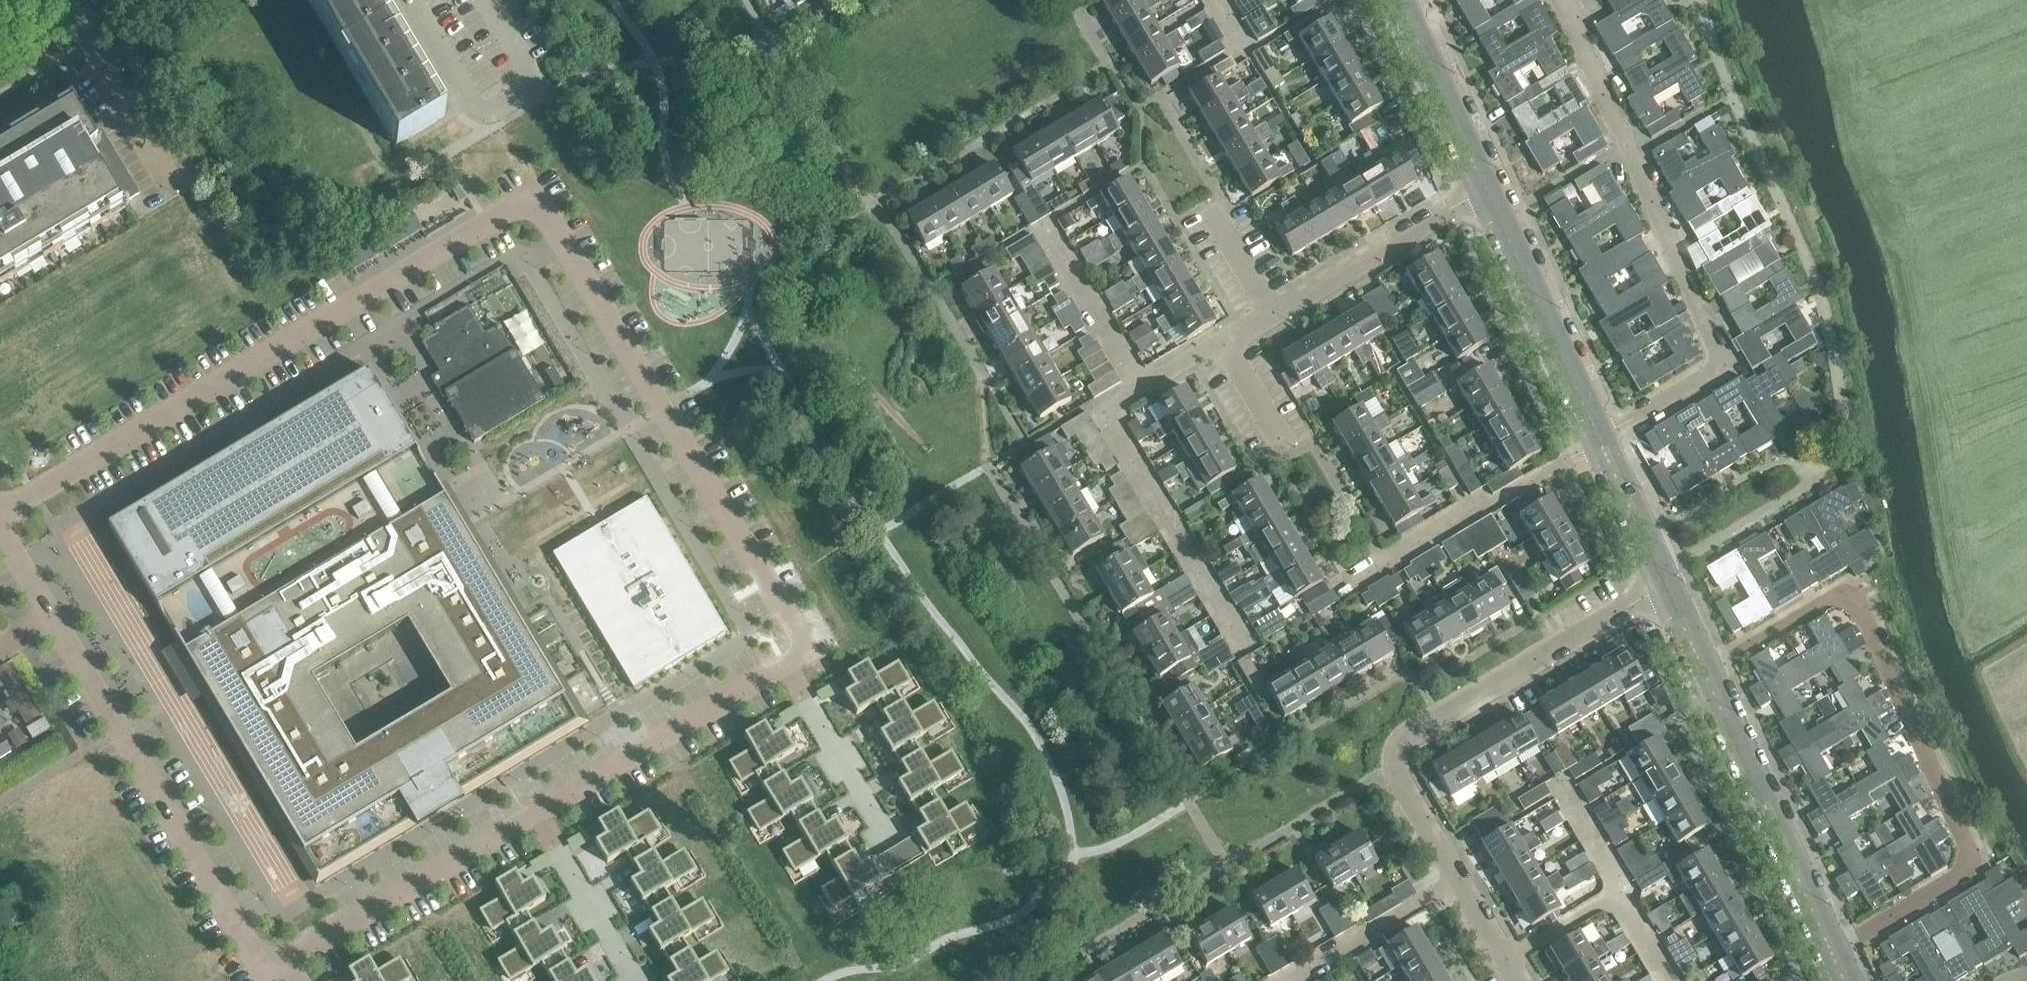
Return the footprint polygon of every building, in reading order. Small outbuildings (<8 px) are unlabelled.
[(396,145),(407,139),(444,117),(374,0),(309,0),(396,145)] [(1113,23),(1151,0),(1104,0),(1101,2),(1113,23)] [(1113,23),(1126,43),(1154,26),(1146,12),(1160,4),(1157,0),(1151,0),(1113,23)] [(1239,11),(1257,0),(1233,0),(1232,0),(1239,11)] [(1245,21),(1264,10),(1258,0),(1257,0),(1239,11),(1245,21)] [(1479,3),(1484,0),(1459,0),(1455,2),(1473,32),(1474,31),(1479,40),(1480,41),(1496,31),(1509,23),(1503,13),(1490,21),(1479,3)] [(1514,6),(1503,13),(1509,23),(1520,16),(1531,34),(1506,49),(1496,31),(1480,41),(1479,40),(1478,41),(1495,70),(1496,70),(1549,39),(1557,34),(1539,4),(1538,5),(1535,0),(1525,0),(1514,6)] [(1656,31),(1671,22),(1673,21),(1660,0),(1641,0),(1615,16),(1594,28),(1612,58),(1613,57),(1619,66),(1637,56),(1648,49),(1642,39),(1631,46),(1620,28),(1645,13),(1656,31)] [(1615,16),(1641,0),(1605,0),(1615,16)] [(1264,10),(1245,21),(1257,42),(1276,31),(1264,10)] [(1191,33),(1209,22),(1203,13),(1185,23),(1191,33)] [(1332,19),(1330,21),(1329,19),(1298,38),(1312,60),(1343,41),(1331,22),(1333,21),(1332,19)] [(1635,96),(1688,65),(1696,60),(1678,30),(1677,31),(1671,22),(1656,31),(1642,39),(1648,49),(1661,41),(1672,59),(1647,74),(1637,56),(1619,66),(1624,76),(1623,76),(1635,96)] [(1138,64),(1180,39),(1176,32),(1162,40),(1154,26),(1126,43),(1136,61),(1138,64)] [(1138,64),(1151,85),(1179,68),(1170,54),(1184,45),(1180,39),(1138,64)] [(1507,104),(1512,113),(1528,104),(1541,96),(1536,86),(1522,94),(1511,76),(1536,61),(1547,79),(1565,69),(1566,68),(1549,39),(1496,70),(1495,70),(1487,75),(1505,105),(1507,104)] [(1312,60),(1325,82),(1356,63),(1344,44),(1346,43),(1345,41),(1343,42),(1343,41),(1312,60)] [(1204,64),(1224,52),(1218,42),(1198,54),(1204,64)] [(1268,82),(1279,75),(1263,49),(1252,55),(1268,82)] [(1218,78),(1236,67),(1230,58),(1212,69),(1217,77),(1218,78)] [(1325,82),(1338,103),(1368,85),(1357,66),(1359,64),(1358,63),(1356,64),(1356,63),(1325,82)] [(1646,130),(1651,139),(1681,122),(1675,111),(1663,118),(1653,101),(1677,86),(1688,104),(1689,104),(1694,112),(1705,106),(1700,98),(1705,94),(1688,65),(1635,96),(1626,101),(1644,131),(1646,130)] [(1187,82),(1192,92),(1216,77),(1210,68),(1187,82)] [(1539,122),(1528,104),(1512,113),(1510,113),(1528,142),(1528,143),(1586,109),(1589,107),(1572,77),(1570,78),(1565,69),(1547,79),(1536,86),(1541,96),(1553,89),(1564,107),(1539,122)] [(1273,90),(1284,84),(1279,75),(1268,82),(1273,90)] [(1198,108),(1201,111),(1200,112),(1201,115),(1244,89),(1240,83),(1226,91),(1218,78),(1217,77),(1216,77),(1192,92),(1189,94),(1198,108)] [(1260,80),(1247,88),(1252,97),(1266,89),(1260,80)] [(1368,85),(1338,103),(1351,125),(1348,127),(1354,137),(1381,121),(1375,111),(1382,107),(1370,87),(1372,86),(1371,84),(1369,86),(1368,85)] [(1248,96),(1244,89),(1201,115),(1203,118),(1204,117),(1206,121),(1205,121),(1214,136),(1242,119),(1234,105),(1248,96)] [(95,136),(86,144),(83,140),(92,132),(69,93),(54,101),(0,133),(0,285),(111,218),(125,209),(122,204),(139,194),(121,164),(120,165),(118,159),(101,130),(95,136)] [(1122,100),(1118,93),(1101,103),(1100,101),(1098,102),(1097,100),(1096,100),(1097,103),(1078,114),(1096,145),(1118,132),(1112,122),(1123,116),(1116,104),(1122,100)] [(1572,156),(1578,166),(1607,148),(1602,139),(1603,138),(1586,109),(1528,143),(1528,142),(1524,145),(1542,174),(1559,164),(1548,146),(1573,131),(1583,149),(1572,156)] [(1074,113),(1075,116),(1056,127),(1075,158),(1096,145),(1078,114),(1077,115),(1076,112),(1074,113)] [(1296,128),(1304,123),(1298,113),(1290,118),(1296,128)] [(1281,116),(1265,125),(1269,131),(1285,121),(1281,116)] [(1730,160),(1734,157),(1716,127),(1715,128),(1710,118),(1694,128),(1711,156),(1697,164),(1694,159),(1683,166),(1675,153),(1687,146),(1681,136),(1652,154),(1657,163),(1656,164),(1673,193),(1674,193),(1729,159),(1730,160)] [(1250,132),(1242,119),(1214,136),(1222,150),(1223,149),(1225,153),(1224,153),(1226,156),(1269,131),(1265,125),(1265,124),(1250,132)] [(1301,136),(1306,133),(1308,128),(1304,123),(1296,128),(1301,136)] [(1055,128),(1054,125),(1052,126),(1054,129),(1047,132),(1046,130),(1034,137),(1036,139),(1035,140),(1053,171),(1075,158),(1056,127),(1055,128)] [(1238,177),(1267,160),(1258,146),(1273,137),(1269,131),(1226,156),(1228,159),(1229,158),(1231,162),(1230,162),(1238,177)] [(1370,153),(1395,195),(1416,183),(1410,172),(1422,165),(1407,140),(1394,148),(1398,155),(1385,163),(1369,137),(1363,141),(1370,153)] [(1034,141),(1032,138),(1031,139),(1032,141),(1012,153),(1018,162),(1008,168),(1024,194),(1040,221),(1050,214),(1032,184),(1053,171),(1035,140),(1034,141)] [(1300,141),(1289,146),(1299,167),(1310,162),(1300,141)] [(1395,195),(1370,153),(1363,157),(1371,171),(1357,179),(1374,208),(1395,195)] [(1329,158),(1320,163),(1320,164),(1328,177),(1335,173),(1335,174),(1338,173),(1329,158)] [(1730,198),(1745,189),(1746,189),(1747,189),(1730,160),(1729,159),(1674,193),(1673,193),(1669,196),(1687,225),(1688,225),(1694,234),(1711,223),(1722,216),(1716,206),(1705,213),(1694,195),(1719,180),(1730,198)] [(1275,174),(1267,160),(1238,177),(1247,191),(1248,190),(1250,194),(1249,194),(1251,198),(1279,181),(1279,180),(1293,172),(1289,165),(1275,174)] [(1115,176),(1125,170),(1120,161),(1109,167),(1115,176)] [(989,164),(991,166),(971,178),(990,209),(1012,196),(993,165),(992,165),(991,163),(989,164)] [(1550,210),(1549,210),(1566,240),(1627,203),(1610,174),(1609,175),(1603,165),(1573,183),(1579,193),(1591,186),(1602,204),(1577,219),(1566,200),(1565,201),(1559,191),(1544,200),(1550,210)] [(1335,173),(1328,177),(1354,220),(1356,218),(1359,216),(1360,216),(1374,208),(1357,179),(1343,188),(1335,174),(1335,173)] [(1093,189),(1103,183),(1098,174),(1088,180),(1093,189)] [(968,177),(969,179),(950,191),(968,222),(990,209),(971,178),(970,178),(969,176),(968,177)] [(1354,220),(1328,177),(1322,181),(1330,196),(1316,204),(1333,232),(1347,224),(1347,223),(1350,221),(1351,222),(1354,220)] [(1140,200),(1132,186),(1131,186),(1129,183),(1130,182),(1128,179),(1086,205),(1090,212),(1104,203),(1112,217),(1140,200)] [(1083,195),(1093,189),(1088,180),(1077,186),(1083,195)] [(946,190),(947,192),(928,204),(947,235),(968,222),(950,191),(949,191),(948,189),(946,190)] [(1716,206),(1722,216),(1736,208),(1746,226),(1722,241),(1711,223),(1694,234),(1700,243),(1698,244),(1710,263),(1710,264),(1763,233),(1762,232),(1770,228),(1752,198),(1751,198),(1746,189),(1745,189),(1730,198),(1716,206)] [(1030,227),(1040,221),(1024,194),(1014,200),(1030,227)] [(1066,194),(1056,200),(1060,207),(1071,201),(1066,194)] [(1294,198),(1287,202),(1312,245),(1315,243),(1315,242),(1318,240),(1319,241),(1333,232),(1316,204),(1302,212),(1294,198)] [(1110,246),(1153,221),(1151,218),(1150,218),(1148,215),(1149,214),(1140,200),(1112,217),(1120,231),(1099,244),(1097,241),(1079,252),(1085,261),(1103,250),(1110,246)] [(924,203),(926,205),(906,217),(925,248),(947,235),(928,204),(927,204),(926,202),(924,203)] [(1312,245),(1287,202),(1280,206),(1289,220),(1274,229),(1291,257),(1306,248),(1305,248),(1309,246),(1312,245)] [(1645,233),(1627,203),(1566,240),(1583,269),(1578,272),(1583,282),(1613,264),(1643,246),(1638,237),(1645,233)] [(1090,212),(1086,205),(1060,220),(1066,229),(1091,214),(1090,212)] [(383,253),(422,230),(408,208),(338,249),(351,272),(378,256),(377,254),(382,251),(383,253)] [(1110,246),(1103,250),(1085,261),(1090,270),(1108,259),(1108,258),(1115,254),(1114,253),(1128,244),(1137,258),(1165,241),(1157,227),(1156,227),(1154,224),(1153,221),(1110,246)] [(1763,233),(1710,264),(1710,263),(1700,269),(1719,299),(1720,298),(1725,306),(1741,297),(1753,290),(1747,280),(1760,272),(1778,262),(1779,262),(1763,233)] [(1012,261),(1020,257),(1019,257),(1038,245),(1032,235),(1005,251),(1012,261)] [(987,253),(997,246),(992,238),(981,244),(987,253)] [(1128,291),(1135,287),(1177,262),(1176,259),(1175,259),(1173,256),(1174,255),(1165,241),(1137,258),(1145,272),(1124,285),(1122,282),(1104,293),(1110,302),(1128,291)] [(976,259),(987,253),(981,244),(971,250),(976,259)] [(1019,257),(1020,257),(1025,267),(1044,255),(1038,245),(1019,257)] [(1660,289),(1668,284),(1650,254),(1649,255),(1643,246),(1613,264),(1583,282),(1606,320),(1659,289),(1660,289)] [(1405,273),(1418,295),(1449,277),(1438,257),(1440,256),(1439,254),(1437,256),(1436,254),(1405,273)] [(1050,265),(1044,255),(1025,267),(1031,277),(1050,265)] [(955,272),(965,265),(960,257),(950,263),(955,272)] [(1179,265),(1177,262),(1135,287),(1139,294),(1153,286),(1161,299),(1190,282),(1181,268),(1180,269),(1178,265),(1179,265)] [(1760,272),(1747,280),(1753,290),(1768,281),(1776,295),(1774,302),(1754,314),(1743,296),(1741,297),(1725,306),(1731,317),(1730,318),(1742,337),(1794,306),(1802,301),(1785,271),(1783,272),(1778,262),(1760,272)] [(1044,283),(1054,277),(1056,276),(1050,265),(1031,277),(1038,287),(1044,283)] [(961,293),(963,292),(974,311),(1005,292),(992,270),(961,289),(962,290),(960,291),(961,293)] [(1449,277),(1418,295),(1431,317),(1462,298),(1451,279),(1453,278),(1452,276),(1450,277),(1449,277)] [(1044,283),(1048,291),(1059,285),(1054,277),(1044,283)] [(1155,322),(1159,328),(1202,303),(1200,300),(1199,301),(1197,297),(1198,297),(1190,282),(1161,299),(1170,313),(1155,322)] [(1387,320),(1397,314),(1381,287),(1371,293),(1387,320)] [(1633,344),(1622,326),(1647,311),(1658,329),(1675,319),(1676,319),(1677,318),(1660,289),(1659,289),(1606,320),(1598,324),(1616,354),(1617,354),(1622,362),(1623,363),(1639,354),(1652,346),(1646,336),(1633,344)] [(1019,300),(1012,303),(1005,292),(974,311),(972,312),(973,314),(975,313),(980,320),(976,322),(984,334),(987,332),(987,333),(1018,314),(1019,314),(1025,310),(1019,300)] [(1068,300),(1063,292),(1052,298),(1057,307),(1068,300)] [(1115,312),(1133,301),(1128,292),(1110,302),(1115,312)] [(1377,326),(1387,320),(1371,293),(1361,300),(1365,306),(1377,326)] [(1462,298),(1431,317),(1444,338),(1475,320),(1464,301),(1466,299),(1465,298),(1463,299),(1462,298)] [(1070,299),(1068,300),(1057,307),(1050,310),(1056,321),(1076,309),(1070,299)] [(1204,306),(1202,303),(1159,328),(1164,335),(1178,327),(1186,341),(1215,324),(1206,309),(1205,310),(1203,306),(1204,306)] [(1344,319),(1369,361),(1376,357),(1367,343),(1382,335),(1377,326),(1365,306),(1350,315),(1350,316),(1347,318),(1346,317),(1344,319)] [(1794,306),(1742,337),(1730,344),(1737,355),(1740,353),(1751,371),(1761,366),(1770,360),(1759,341),(1784,326),(1795,344),(1780,353),(1780,354),(1786,364),(1816,345),(1810,335),(1812,334),(1794,306)] [(438,338),(424,347),(440,373),(437,375),(434,377),(433,378),(433,379),(433,380),(433,381),(433,382),(434,383),(434,384),(435,384),(437,385),(438,385),(439,384),(444,394),(474,444),(544,402),(514,352),(499,326),(485,335),(469,307),(432,329),(438,338)] [(1069,327),(1080,321),(1082,319),(1076,309),(1056,321),(1063,331),(1069,327)] [(1031,336),(1019,314),(1018,314),(987,333),(988,333),(986,335),(987,336),(989,335),(1000,354),(1031,336)] [(1341,321),(1341,322),(1338,324),(1337,323),(1323,331),(1340,360),(1354,351),(1362,366),(1369,361),(1344,319),(1341,321)] [(1639,354),(1623,363),(1622,362),(1621,363),(1639,393),(1700,357),(1682,327),(1681,328),(1676,319),(1675,319),(1658,329),(1646,336),(1652,346),(1663,339),(1674,357),(1649,372),(1639,354)] [(1475,320),(1444,338),(1457,360),(1488,342),(1477,322),(1479,321),(1478,320),(1476,321),(1475,320)] [(1074,335),(1085,329),(1080,321),(1069,327),(1074,335)] [(1134,343),(1152,333),(1147,323),(1129,334),(1134,343)] [(1302,344),(1328,386),(1334,382),(1326,368),(1340,360),(1323,331),(1309,340),(1309,341),(1306,343),(1305,342),(1302,344)] [(1140,353),(1158,342),(1152,333),(1134,344),(1140,353)] [(1078,342),(1083,349),(1093,343),(1089,335),(1078,342)] [(1398,351),(1407,346),(1401,335),(1392,340),(1398,351)] [(1041,345),(1038,347),(1031,336),(1000,354),(1001,355),(999,356),(1000,358),(1002,357),(1013,376),(1044,357),(1048,355),(1041,345)] [(1102,352),(1096,342),(1093,343),(1083,349),(1077,353),(1083,363),(1102,352)] [(1289,390),(1298,385),(1313,376),(1321,390),(1328,386),(1302,344),(1300,345),(1300,346),(1297,348),(1296,348),(1281,356),(1290,371),(1281,376),(1289,390)] [(1108,362),(1102,352),(1083,363),(1089,373),(1108,362)] [(1803,392),(1792,398),(1801,413),(1788,421),(1780,419),(1769,399),(1787,388),(1785,384),(1794,378),(1786,364),(1780,354),(1770,360),(1761,366),(1766,375),(1757,380),(1755,377),(1745,383),(1777,439),(1782,447),(1812,429),(1811,428),(1821,422),(1803,392)] [(1015,378),(1026,397),(1057,379),(1044,357),(1013,376),(1014,377),(1012,378),(1012,380),(1015,378)] [(1108,362),(1089,373),(1095,383),(1095,384),(1114,372),(1108,362)] [(1456,385),(1469,407),(1500,389),(1489,369),(1491,368),(1490,367),(1488,368),(1487,366),(1456,385)] [(438,488),(409,438),(391,450),(367,411),(386,400),(368,370),(252,440),(328,568),(445,498),(438,488)] [(1094,399),(1120,383),(1114,372),(1095,384),(1095,383),(1087,388),(1094,399)] [(1413,399),(1440,383),(1433,373),(1407,389),(1413,399)] [(1738,439),(1747,455),(1748,456),(1777,439),(1745,383),(1742,378),(1712,395),(1712,397),(1703,402),(1714,420),(1720,432),(1730,426),(1723,414),(1742,404),(1756,429),(1738,439)] [(1025,401),(1028,400),(1039,420),(1070,401),(1057,379),(1026,397),(1027,398),(1024,400),(1025,401)] [(1419,409),(1446,393),(1440,383),(1413,399),(1419,409)] [(1150,427),(1154,433),(1196,408),(1195,405),(1194,405),(1192,402),(1193,401),(1184,387),(1155,404),(1164,418),(1150,427)] [(1469,407),(1482,429),(1513,410),(1502,391),(1504,390),(1503,388),(1501,390),(1500,389),(1469,407)] [(1344,441),(1343,442),(1345,445),(1387,420),(1383,413),(1369,421),(1361,408),(1375,399),(1369,389),(1354,398),(1360,407),(1332,424),(1341,439),(1342,438),(1344,441)] [(409,438),(386,400),(367,411),(391,450),(409,438)] [(1714,420),(1703,402),(1694,408),(1693,406),(1673,418),(1709,479),(1738,462),(1738,460),(1747,455),(1738,439),(1730,426),(1720,432),(1728,445),(1710,456),(1696,431),(1714,420)] [(1198,411),(1196,408),(1154,433),(1158,440),(1172,432),(1180,446),(1209,429),(1200,414),(1199,415),(1197,411),(1198,411)] [(1482,429),(1495,450),(1526,432),(1515,413),(1517,411),(1516,410),(1514,411),(1513,410),(1482,429)] [(1067,440),(1075,436),(1075,435),(1094,424),(1087,412),(1060,428),(1067,440)] [(1348,451),(1357,465),(1385,449),(1377,435),(1401,420),(1397,413),(1387,420),(1345,445),(1346,448),(1347,447),(1349,451),(1348,451)] [(1644,437),(1655,455),(1673,444),(1688,469),(1670,479),(1661,464),(1651,471),(1669,501),(1679,495),(1680,497),(1709,479),(1673,418),(1653,430),(1654,431),(1644,437)] [(1137,442),(1146,437),(1135,419),(1126,424),(1137,442)] [(1174,468),(1179,475),(1221,450),(1220,447),(1219,447),(1217,444),(1218,443),(1209,429),(1180,446),(1189,460),(1174,468)] [(1508,472),(1486,485),(1492,496),(1522,478),(1516,468),(1539,454),(1528,434),(1530,433),(1529,432),(1527,433),(1526,432),(1495,450),(1508,472)] [(1064,456),(1067,454),(1061,444),(1055,447),(1048,436),(1028,448),(1027,457),(1030,463),(1020,469),(1021,470),(1019,471),(1020,473),(1022,472),(1033,491),(1064,472),(1071,468),(1064,456)] [(1444,452),(1453,446),(1446,436),(1438,441),(1444,452)] [(178,643),(318,877),(578,721),(445,498),(328,568),(252,440),(108,526),(178,643)] [(1416,444),(1406,450),(1412,461),(1415,459),(1422,455),(1416,444)] [(1454,469),(1465,463),(1455,445),(1453,446),(1444,452),(1454,469)] [(1101,465),(1111,458),(1113,457),(1107,447),(1088,458),(1095,468),(1101,465)] [(1367,483),(1369,486),(1412,461),(1408,454),(1394,463),(1385,449),(1357,465),(1365,480),(1366,479),(1368,483),(1367,483)] [(1223,453),(1221,450),(1179,475),(1183,482),(1197,473),(1206,488),(1234,471),(1225,456),(1224,457),(1222,453),(1223,453)] [(1425,460),(1422,455),(1415,459),(1412,461),(1415,466),(1425,460)] [(1116,466),(1111,458),(1101,465),(1105,472),(1116,466)] [(1369,486),(1371,489),(1372,488),(1374,492),(1373,492),(1381,507),(1410,490),(1403,479),(1410,474),(1409,472),(1416,468),(1412,461),(1369,486)] [(1470,495),(1481,489),(1465,463),(1454,469),(1470,495)] [(1448,492),(1458,486),(1447,468),(1438,474),(1448,492)] [(1046,512),(1077,494),(1064,472),(1033,491),(1034,492),(1032,493),(1032,495),(1035,493),(1046,512)] [(1125,481),(1120,473),(1109,480),(1114,487),(1125,481)] [(1259,479),(1231,496),(1217,505),(1221,512),(1235,503),(1244,517),(1272,500),(1264,486),(1263,486),(1261,483),(1262,483),(1259,479)] [(1127,480),(1125,481),(1114,487),(1108,491),(1114,501),(1133,490),(1127,480)] [(1850,567),(1856,578),(1867,571),(1861,561),(1880,549),(1868,530),(1850,541),(1835,517),(1863,500),(1854,484),(1844,490),(1843,488),(1814,506),(1850,567)] [(1540,489),(1521,500),(1528,511),(1519,516),(1532,538),(1563,520),(1552,501),(1554,499),(1553,498),(1551,499),(1550,498),(1546,500),(1540,489)] [(1140,501),(1133,490),(1114,501),(1121,512),(1140,501)] [(1390,521),(1391,521),(1393,524),(1392,525),(1394,528),(1436,502),(1432,496),(1418,504),(1410,490),(1381,507),(1390,521)] [(1183,513),(1201,502),(1196,492),(1178,504),(1183,513)] [(1090,516),(1077,494),(1046,512),(1047,513),(1044,515),(1045,516),(1048,515),(1059,534),(1090,516)] [(646,498),(552,554),(633,689),(727,633),(646,498)] [(1227,555),(1242,546),(1284,521),(1283,518),(1282,518),(1280,515),(1280,514),(1272,500),(1244,517),(1252,531),(1222,549),(1227,555)] [(1140,501),(1121,512),(1127,523),(1146,512),(1140,501)] [(1189,522),(1207,511),(1201,502),(1184,513),(1189,522)] [(1803,553),(1793,559),(1811,588),(1820,583),(1821,585),(1850,567),(1814,506),(1784,523),(1794,541),(1813,530),(1828,554),(1810,565),(1803,553)] [(1153,523),(1146,512),(1127,523),(1119,527),(1126,539),(1153,523)] [(1496,548),(1506,542),(1490,515),(1480,521),(1496,548)] [(1103,538),(1090,516),(1059,534),(1060,535),(1057,536),(1058,538),(1060,537),(1072,556),(1103,538)] [(1532,538),(1545,560),(1576,542),(1565,522),(1567,521),(1566,520),(1564,521),(1563,520),(1532,538)] [(1260,545),(1268,558),(1297,541),(1288,527),(1287,527),(1285,524),(1286,523),(1284,521),(1242,546),(1246,553),(1260,545)] [(1486,554),(1487,554),(1496,548),(1480,521),(1470,527),(1486,554)] [(1132,550),(1159,534),(1153,523),(1126,539),(1132,550)] [(1477,560),(1486,554),(1470,527),(1461,533),(1472,552),(1477,560)] [(1461,533),(1451,539),(1463,558),(1472,552),(1461,533)] [(1748,545),(1737,552),(1773,613),(1803,595),(1802,594),(1811,588),(1793,559),(1784,565),(1791,576),(1773,587),(1758,562),(1776,551),(1766,534),(1759,539),(1756,535),(1745,541),(1748,545)] [(1451,539),(1441,545),(1452,564),(1463,558),(1451,539)] [(1305,555),(1297,541),(1268,558),(1277,572),(1262,581),(1267,587),(1309,562),(1307,559),(1306,559),(1304,556),(1305,555)] [(1577,543),(1576,542),(1545,560),(1558,582),(1559,582),(1566,592),(1581,583),(1575,572),(1589,564),(1578,544),(1580,543),(1579,541),(1577,543)] [(1107,592),(1108,593),(1139,574),(1126,552),(1125,552),(1120,543),(1104,552),(1110,562),(1095,571),(1107,590),(1104,592),(1105,593),(1107,592)] [(1445,560),(1439,549),(1431,554),(1437,564),(1445,560)] [(1431,577),(1441,570),(1437,564),(1431,554),(1430,552),(1420,558),(1431,577)] [(1737,552),(1707,569),(1717,586),(1736,575),(1751,600),(1733,611),(1726,599),(1716,605),(1733,635),(1743,629),(1744,630),(1773,613),(1737,552)] [(1409,564),(1411,566),(1417,577),(1421,583),(1431,577),(1420,558),(1409,564)] [(1311,565),(1309,562),(1267,587),(1270,594),(1285,586),(1293,600),(1322,583),(1313,568),(1312,569),(1310,565),(1311,565)] [(1409,581),(1417,577),(1411,566),(1403,571),(1409,581)] [(1226,568),(1216,574),(1222,584),(1232,578),(1226,568)] [(1488,573),(1490,577),(1468,590),(1487,621),(1506,609),(1507,611),(1509,610),(1508,608),(1509,607),(1498,589),(1506,584),(1496,568),(1488,573)] [(1524,603),(1534,596),(1518,570),(1507,576),(1524,603)] [(1120,614),(1121,615),(1135,607),(1141,616),(1164,603),(1191,587),(1185,576),(1152,596),(1139,574),(1108,593),(1120,612),(1117,613),(1118,615),(1120,614)] [(1403,585),(1397,575),(1389,580),(1395,590),(1403,585)] [(1387,577),(1377,583),(1388,602),(1399,596),(1395,590),(1389,580),(1387,577)] [(1305,607),(1332,591),(1326,581),(1299,597),(1305,607)] [(1447,603),(1447,602),(1465,633),(1468,637),(1481,629),(1479,626),(1485,622),(1486,624),(1487,623),(1486,621),(1487,621),(1468,590),(1464,582),(1442,595),(1447,603)] [(1378,608),(1388,602),(1377,583),(1367,589),(1368,592),(1375,602),(1378,608)] [(1191,587),(1164,603),(1141,616),(1146,626),(1133,634),(1143,652),(1141,653),(1142,655),(1144,654),(1146,656),(1177,637),(1164,616),(1197,597),(1191,587)] [(1235,606),(1238,604),(1249,598),(1242,587),(1228,595),(1235,606)] [(1256,594),(1262,603),(1272,597),(1270,594),(1267,587),(1256,593),(1256,594)] [(1311,617),(1338,601),(1332,591),(1305,607),(1311,617)] [(1367,607),(1375,602),(1368,592),(1361,597),(1367,607)] [(1244,614),(1262,603),(1256,594),(1249,598),(1238,604),(1244,614)] [(1447,603),(1425,615),(1444,646),(1463,635),(1464,637),(1466,636),(1465,634),(1465,633),(1447,602),(1447,603)] [(1260,642),(1287,626),(1281,615),(1254,631),(1260,642)] [(1425,615),(1403,629),(1422,660),(1441,648),(1443,650),(1444,649),(1443,647),(1444,646),(1425,615)] [(1374,622),(1352,636),(1371,667),(1390,655),(1391,657),(1393,656),(1392,654),(1393,653),(1387,643),(1396,638),(1384,617),(1375,623),(1374,622)] [(1851,629),(1841,635),(1843,638),(1839,640),(1825,617),(1809,626),(1821,646),(1808,654),(1803,646),(1795,650),(1800,658),(1806,669),(1857,639),(1856,637),(1851,629)] [(1856,627),(1851,629),(1856,637),(1861,635),(1856,627)] [(1202,666),(1202,665),(1228,649),(1222,639),(1198,654),(1185,632),(1177,637),(1146,656),(1157,675),(1155,676),(1156,678),(1158,677),(1159,678),(1169,672),(1175,682),(1202,666)] [(1370,667),(1371,667),(1352,636),(1331,649),(1349,680),(1368,668),(1370,670),(1371,669),(1370,667)] [(1857,639),(1806,669),(1812,680),(1833,667),(1845,686),(1854,681),(1855,681),(1862,677),(1848,654),(1851,652),(1853,654),(1863,648),(1858,640),(1857,639)] [(174,646),(165,650),(172,669),(182,665),(174,646)] [(1208,676),(1230,663),(1235,660),(1228,649),(1202,665),(1202,666),(1208,676)] [(1331,649),(1309,662),(1327,693),(1347,681),(1348,683),(1350,682),(1348,680),(1349,680),(1331,649)] [(1761,687),(1760,684),(1749,690),(1755,700),(1806,669),(1800,658),(1779,671),(1767,651),(1751,661),(1765,685),(1761,687)] [(1603,665),(1622,696),(1643,683),(1647,690),(1658,684),(1643,660),(1633,666),(1625,652),(1607,663),(1606,662),(1603,664),(1604,665),(1603,665)] [(1287,674),(1266,687),(1247,656),(1236,663),(1260,702),(1270,696),(1284,719),(1303,707),(1305,709),(1306,708),(1305,706),(1306,705),(1287,674)] [(1327,693),(1309,662),(1287,674),(1306,705),(1325,694),(1326,696),(1328,695),(1327,693)] [(861,684),(844,695),(856,715),(881,700),(889,712),(902,704),(895,692),(908,685),(895,664),(874,676),(867,663),(853,671),(861,684)] [(1582,678),(1600,709),(1622,696),(1603,665),(1585,676),(1585,675),(1581,677),(1582,678)] [(0,675),(0,688),(22,726),(39,715),(11,668),(0,675)] [(1774,701),(1786,721),(1787,721),(1796,715),(1796,716),(1803,712),(1792,692),(1812,680),(1806,669),(1755,700),(1761,709),(1771,703),(1770,700),(1773,698),(1774,701)] [(1169,686),(1175,697),(1161,705),(1173,725),(1171,726),(1172,728),(1174,726),(1174,727),(1205,709),(1192,687),(1191,687),(1185,677),(1169,686)] [(1560,691),(1578,722),(1600,709),(1582,678),(1564,689),(1563,688),(1560,690),(1560,691)] [(1850,710),(1829,722),(1835,733),(1886,702),(1885,700),(1881,693),(1880,693),(1870,699),(1871,702),(1868,704),(1855,681),(1854,681),(1845,686),(1838,690),(1850,710)] [(1539,704),(1538,704),(1540,707),(1556,735),(1578,722),(1560,691),(1542,702),(1542,701),(1538,703),(1539,704)] [(1827,697),(1817,703),(1823,713),(1833,707),(1827,697)] [(1241,717),(1248,713),(1256,708),(1250,698),(1235,707),(1241,717)] [(1892,712),(1886,702),(1835,733),(1841,743),(1862,731),(1873,749),(1874,750),(1883,744),(1883,745),(1890,741),(1876,718),(1880,716),(1881,718),(1892,712)] [(896,724),(879,734),(891,755),(893,754),(899,765),(906,761),(907,762),(920,754),(913,742),(943,724),(930,704),(909,716),(902,704),(889,712),(896,724)] [(1540,707),(1530,713),(1547,741),(1556,735),(1540,707)] [(1261,735),(1270,730),(1256,708),(1248,713),(1261,735)] [(1218,731),(1205,709),(1174,727),(1186,747),(1184,748),(1185,749),(1187,748),(1187,749),(1218,731)] [(1530,713),(1521,719),(1537,747),(1547,741),(1530,713)] [(1628,729),(1634,739),(1660,723),(1654,713),(1628,729)] [(1790,750),(1789,748),(1778,754),(1784,763),(1835,733),(1829,722),(1808,735),(1796,716),(1796,715),(1787,721),(1786,721),(1779,725),(1793,748),(1790,750)] [(1497,728),(1497,729),(1515,760),(1537,747),(1521,719),(1519,716),(1501,727),(1500,725),(1497,727),(1497,728)] [(32,740),(50,729),(44,718),(25,729),(32,740)] [(1666,733),(1660,723),(1634,739),(1639,749),(1656,739),(1666,733)] [(751,749),(730,762),(742,783),(755,775),(762,787),(776,779),(768,767),(794,752),(782,731),(765,741),(757,728),(743,737),(751,749)] [(14,750),(31,740),(24,729),(7,739),(14,750)] [(1494,773),(1515,760),(1497,729),(1479,739),(1478,738),(1475,740),(1476,741),(1475,742),(1494,773)] [(1197,770),(1198,771),(1200,770),(1200,771),(1242,746),(1236,736),(1225,742),(1218,731),(1187,749),(1199,768),(1197,770)] [(1841,743),(1835,733),(1784,763),(1790,773),(1800,767),(1798,764),(1802,762),(1815,785),(1825,779),(1832,775),(1820,756),(1841,743)] [(1639,780),(1669,761),(1659,743),(1660,743),(1658,739),(1657,740),(1656,739),(1639,749),(1625,757),(1639,780)] [(1849,739),(1841,744),(1846,751),(1846,752),(1855,747),(1849,739)] [(11,753),(4,742),(0,744),(0,759),(11,753)] [(1472,786),(1494,773),(1475,742),(1457,752),(1457,751),(1453,753),(1454,754),(1454,755),(1472,786)] [(1619,743),(1606,751),(1610,758),(1623,750),(1619,743)] [(1838,755),(1846,751),(1841,744),(1834,748),(1838,755)] [(1878,773),(1857,786),(1864,797),(1915,766),(1909,757),(1899,763),(1900,765),(1897,767),(1883,745),(1883,744),(1874,750),(1873,749),(1867,754),(1878,773)] [(1564,745),(1553,752),(1565,772),(1568,770),(1576,766),(1575,765),(1564,745)] [(914,774),(897,784),(909,805),(911,804),(917,815),(924,811),(925,812),(938,803),(931,791),(961,774),(948,753),(927,766),(920,754),(907,762),(914,774)] [(1574,781),(1601,765),(1595,754),(1575,765),(1576,766),(1568,770),(1574,781)] [(1450,799),(1472,786),(1454,755),(1431,768),(1450,799)] [(1651,801),(1682,783),(1672,765),(1673,764),(1671,761),(1670,761),(1669,761),(1639,780),(1651,801)] [(1915,766),(1864,797),(1870,807),(1891,795),(1902,813),(1902,814),(1912,808),(1912,809),(1919,805),(1905,781),(1908,779),(1910,782),(1920,776),(1915,766)] [(1596,775),(1577,786),(1584,797),(1587,795),(1597,789),(1603,786),(1596,775)] [(769,799),(748,812),(760,832),(790,815),(797,827),(811,819),(810,818),(817,814),(811,803),(812,802),(800,781),(783,791),(776,779),(762,787),(769,799)] [(1807,817),(1813,827),(1864,797),(1857,786),(1837,798),(1825,779),(1815,785),(1808,789),(1822,812),(1819,814),(1817,811),(1807,817)] [(1664,823),(1695,804),(1685,786),(1686,786),(1684,782),(1683,783),(1682,783),(1651,801),(1664,823)] [(1524,811),(1552,794),(1545,783),(1518,800),(1524,811)] [(1602,797),(1597,789),(1587,795),(1591,803),(1602,797)] [(1830,826),(1844,848),(1844,849),(1854,843),(1854,844),(1861,839),(1849,820),(1870,807),(1864,797),(1813,827),(1818,837),(1829,830),(1827,828),(1830,826)] [(932,824),(911,836),(923,857),(944,844),(952,857),(965,849),(958,836),(975,826),(963,805),(946,815),(938,803),(925,812),(932,824)] [(1595,810),(1593,812),(1598,820),(1610,812),(1606,804),(1595,810)] [(1695,804),(1664,823),(1678,845),(1709,826),(1698,808),(1699,807),(1697,804),(1696,805),(1695,804)] [(1477,832),(1504,816),(1498,806),(1471,822),(1477,832)] [(1616,808),(1610,812),(1598,820),(1604,830),(1623,819),(1616,808)] [(1924,828),(1912,809),(1912,808),(1902,814),(1902,813),(1895,818),(1907,837),(1886,850),(1892,860),(1943,830),(1938,820),(1927,826),(1929,829),(1925,831),(1924,828)] [(611,832),(594,843),(607,863),(632,848),(639,860),(653,852),(646,840),(658,833),(646,812),(625,824),(617,811),(604,820),(611,832)] [(1545,833),(1564,823),(1558,813),(1540,823),(1545,833)] [(1477,832),(1483,843),(1509,827),(1510,826),(1504,816),(1477,832)] [(804,839),(783,851),(796,872),(825,854),(832,867),(846,858),(845,858),(852,853),(846,842),(847,841),(835,821),(818,831),(811,819),(797,827),(804,839)] [(1604,830),(1610,840),(1612,839),(1623,832),(1629,829),(1623,819),(1604,830)] [(1887,830),(1884,825),(1875,831),(1878,836),(1887,830)] [(1494,865),(1536,840),(1532,833),(1518,841),(1509,827),(1483,843),(1481,844),(1490,859),(1491,858),(1493,861),(1492,862),(1494,865)] [(1949,839),(1943,830),(1892,860),(1899,871),(1920,858),(1931,878),(1948,868),(1934,845),(1937,843),(1939,845),(1949,839)] [(1627,840),(1623,832),(1612,839),(1617,847),(1627,840)] [(1339,843),(1336,845),(1337,846),(1336,846),(1355,877),(1377,864),(1358,833),(1340,844),(1339,843)] [(1548,840),(1545,834),(1540,838),(1543,843),(1548,840)] [(1506,886),(1534,869),(1526,855),(1540,846),(1536,840),(1494,865),(1495,868),(1496,867),(1498,871),(1497,871),(1506,886)] [(1623,862),(1642,851),(1635,840),(1617,852),(1623,862)] [(1841,891),(1892,860),(1886,850),(1865,862),(1854,844),(1854,843),(1844,849),(1844,848),(1837,852),(1851,876),(1848,878),(1846,875),(1836,881),(1841,891)] [(1314,860),(1332,891),(1355,877),(1336,846),(1318,857),(1318,856),(1314,858),(1315,859),(1314,860)] [(1706,851),(1694,858),(1689,850),(1661,866),(1635,882),(1641,892),(1667,877),(1672,885),(1681,879),(1688,892),(1719,873),(1709,856),(1710,855),(1708,852),(1707,852),(1706,851)] [(1648,861),(1642,851),(1623,862),(1629,872),(1648,861)] [(646,872),(629,882),(642,903),(643,902),(650,913),(657,909),(657,910),(671,902),(664,890),(693,872),(681,852),(660,864),(653,852),(639,860),(646,872)] [(1571,875),(1589,864),(1583,854),(1565,865),(1571,875)] [(1635,882),(1661,866),(1656,856),(1648,861),(1629,872),(1635,882)] [(839,879),(822,889),(834,909),(852,899),(859,912),(873,904),(865,891),(886,879),(874,858),(853,870),(846,858),(832,867),(839,879)] [(1899,871),(1892,860),(1841,891),(1847,900),(1857,894),(1856,891),(1859,889),(1873,913),(1890,903),(1878,883),(1899,871)] [(1518,906),(1561,881),(1557,874),(1543,883),(1534,869),(1506,886),(1514,900),(1515,899),(1517,903),(1518,906)] [(1276,881),(1273,883),(1274,884),(1273,884),(1291,915),(1314,902),(1295,871),(1277,882),(1276,881)] [(1701,913),(1732,895),(1721,877),(1722,876),(1720,873),(1719,873),(1688,892),(1701,913)] [(1565,886),(1573,881),(1570,875),(1562,880),(1565,886)] [(502,898),(481,910),(493,931),(505,923),(513,935),(526,927),(519,915),(545,900),(532,879),(515,889),(508,877),(494,885),(502,898)] [(2006,910),(2025,899),(2013,880),(1994,891),(1988,881),(1977,887),(2014,949),(2013,949),(2019,959),(2026,954),(2026,931),(2020,935),(2006,910)] [(1518,906),(1520,909),(1521,908),(1523,912),(1522,912),(1531,927),(1559,910),(1551,896),(1565,888),(1561,881),(1518,906)] [(1251,897),(1269,928),(1291,915),(1273,884),(1255,895),(1254,894),(1251,896),(1252,897),(1251,897)] [(1966,935),(1960,924),(1978,913),(1993,938),(1974,949),(1984,964),(1983,965),(1984,966),(2013,949),(2014,949),(1977,887),(1948,905),(1949,906),(1939,912),(1955,939),(1956,941),(1966,935)] [(1400,905),(1394,894),(1362,914),(1368,925),(1400,905)] [(1714,935),(1745,916),(1734,898),(1735,898),(1733,895),(1732,895),(1701,913),(1714,935)] [(1345,933),(1355,926),(1339,899),(1329,906),(1345,933)] [(664,922),(647,932),(660,953),(661,952),(668,963),(675,959),(675,960),(689,952),(682,940),(711,922),(699,901),(678,914),(671,902),(657,910),(664,922)] [(1646,917),(1653,928),(1655,926),(1666,920),(1672,916),(1665,905),(1646,917)] [(1334,939),(1345,933),(1329,906),(1318,912),(1334,939)] [(1210,922),(1228,953),(1250,940),(1232,909),(1214,920),(1213,919),(1210,921),(1210,922)] [(1939,912),(1930,918),(1929,916),(1909,928),(1941,980),(1959,980),(1975,972),(1974,970),(1983,965),(1984,964),(1974,949),(1966,935),(1956,941),(1955,939),(1939,912)] [(1727,957),(1758,938),(1747,920),(1748,920),(1746,916),(1745,917),(1745,916),(1714,935),(1727,957)] [(1670,928),(1666,920),(1655,926),(1660,934),(1670,928)] [(1189,935),(1188,935),(1206,966),(1228,953),(1210,922),(1192,933),(1191,931),(1188,933),(1189,935)] [(1415,929),(1405,934),(1400,925),(1382,936),(1387,945),(1387,946),(1373,954),(1377,961),(1382,958),(1391,972),(1399,967),(1428,950),(1419,935),(1418,936),(1416,932),(1417,932),(1415,929)] [(1605,946),(1623,935),(1624,934),(1619,925),(1603,934),(1604,936),(1603,938),(1600,940),(1605,946)] [(520,947),(499,960),(511,980),(541,963),(548,975),(561,967),(561,966),(568,962),(561,951),(563,950),(550,929),(533,939),(526,927),(513,935),(520,947)] [(1890,963),(1880,968),(1887,980),(1902,980),(1898,974),(1897,975),(1891,965),(1910,954),(1925,979),(1920,980),(1941,980),(1909,928),(1889,940),(1890,941),(1881,947),(1890,963)] [(1560,969),(1562,972),(1605,946),(1600,940),(1586,948),(1578,934),(1549,951),(1558,966),(1559,965),(1561,968),(1560,969)] [(1668,948),(1679,942),(1674,934),(1664,940),(1668,948)] [(1629,945),(1623,935),(1605,946),(1611,956),(1629,945)] [(1140,949),(1159,980),(1181,967),(1163,936),(1144,947),(1144,946),(1140,948),(1141,949),(1140,949)] [(1281,970),(1292,964),(1276,938),(1265,944),(1281,970)] [(1685,938),(1679,942),(1668,948),(1666,949),(1672,960),(1691,948),(1685,938)] [(1727,957),(1740,979),(1771,960),(1760,942),(1761,941),(1759,938),(1758,939),(1758,938),(1727,957)] [(1271,976),(1281,970),(1265,944),(1255,950),(1271,976)] [(1605,946),(1562,972),(1564,975),(1565,974),(1567,978),(1566,978),(1568,980),(1594,980),(1603,975),(1595,962),(1609,953),(1605,946)] [(1680,968),(1691,962),(1697,958),(1691,948),(1672,960),(1678,970),(1680,968)] [(1159,980),(1140,949),(1123,960),(1122,959),(1119,961),(1119,962),(1130,980),(1158,980),(1159,980)] [(1440,971),(1438,968),(1435,965),(1436,964),(1428,950),(1399,967),(1408,980),(1407,980),(1422,980),(1440,971)] [(667,980),(714,980),(726,974),(713,953),(696,964),(689,952),(675,960),(683,972),(667,980)] [(361,980),(408,980),(409,980),(397,960),(376,972),(368,959),(354,968),(362,980),(361,980)] [(1100,980),(1130,980),(1119,962),(1101,973),(1100,972),(1097,974),(1098,975),(1097,975),(1100,980)] [(1680,968),(1685,976),(1695,970),(1691,962),(1680,968)] [(586,969),(569,979),(561,967),(548,975),(551,980),(593,980),(586,969)] [(1444,977),(1443,977),(1441,974),(1442,973),(1440,971),(1422,980),(1446,980),(1444,977)]
